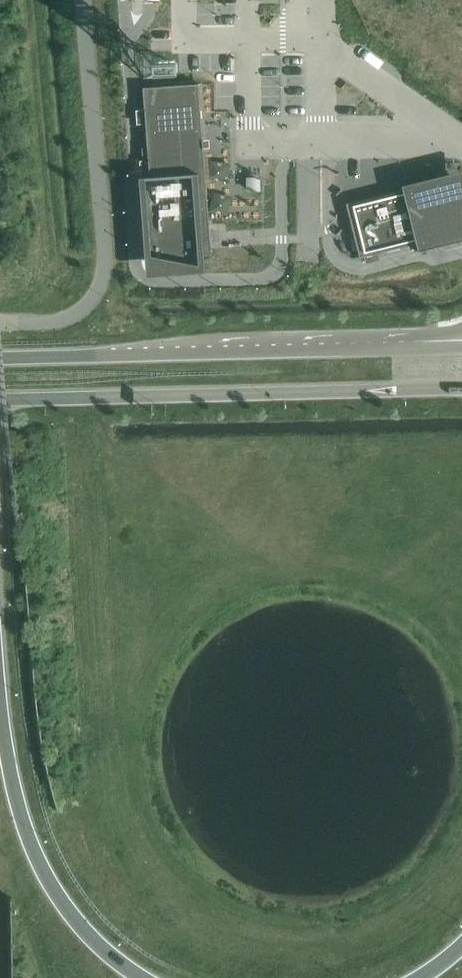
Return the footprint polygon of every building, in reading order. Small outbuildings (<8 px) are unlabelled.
[(212,253),(199,84),(143,88),(145,110),(140,110),(141,121),(143,121),(145,148),(142,148),(147,208),(152,208),(156,259),(213,255),(213,253),(212,253)] [(360,258),(364,257),(366,262),(376,260),(375,254),(413,245),(414,250),(433,246),(431,240),(461,233),(461,214),(451,178),(347,204),(360,258)]
